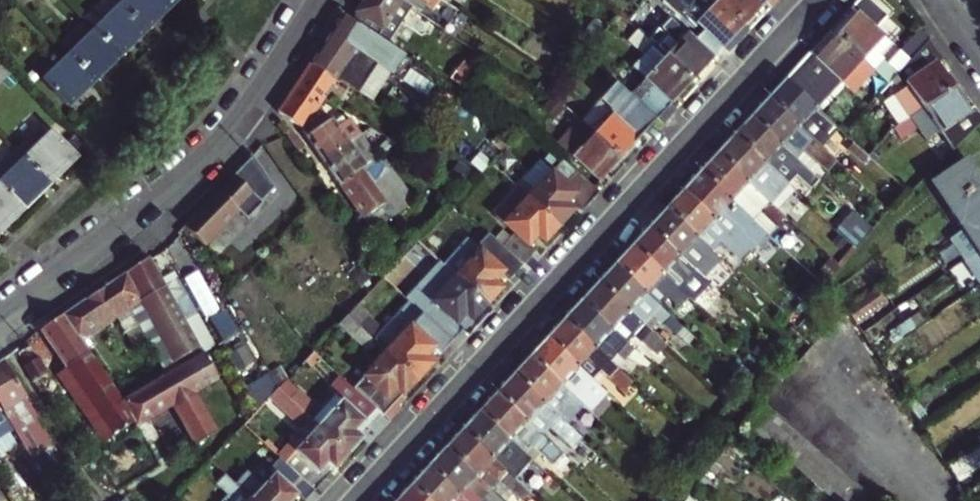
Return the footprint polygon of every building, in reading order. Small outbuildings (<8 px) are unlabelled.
[(124,5),(146,27),(172,2),(170,0),(128,0),(124,5)] [(399,0),(358,0),(362,3),(355,14),(391,38),(402,21),(392,15),(401,1),(399,0)] [(450,20),(457,11),(440,0),(418,0),(450,20)] [(749,30),(743,25),(717,0),(676,0),(668,9),(672,12),(683,22),(689,16),(723,47),(731,38),(737,43),(749,30)] [(775,0),(717,0),(743,25),(763,4),(768,9),(775,1),(775,0)] [(868,0),(856,0),(849,7),(855,12),(835,35),(887,83),(895,74),(897,73),(877,55),(888,43),(881,37),(887,30),(879,23),(886,16),(868,0)] [(124,5),(98,29),(120,52),(146,27),(124,5)] [(672,12),(661,25),(648,39),(692,80),(723,47),(689,16),(683,22),(672,12)] [(368,32),(342,15),(310,64),(334,81),(342,81),(357,91),(367,77),(363,75),(367,68),(371,60),(401,80),(412,63),(368,34),(368,32)] [(98,29),(89,20),(79,29),(88,39),(72,55),(95,78),(120,52),(98,29)] [(648,39),(638,30),(628,41),(648,59),(637,72),(644,79),(629,96),(656,119),(692,80),(648,39)] [(900,49),(910,58),(927,39),(928,38),(918,30),(900,49)] [(783,79),(824,116),(848,90),(850,92),(863,78),(879,92),(887,83),(835,35),(815,57),(809,51),(783,79)] [(897,73),(895,74),(904,87),(892,95),(906,118),(909,116),(953,86),(939,66),(944,64),(927,39),(910,58),(897,73)] [(95,78),(72,55),(46,80),(68,103),(95,78)] [(0,56),(0,84),(14,70),(0,56)] [(564,72),(570,62),(562,57),(556,67),(564,72)] [(310,64),(277,114),(302,130),(315,109),(323,98),(334,81),(310,64)] [(468,72),(460,67),(449,81),(457,87),(468,72)] [(783,79),(766,98),(811,139),(820,131),(843,152),(852,142),(842,133),(824,116),(783,79)] [(329,102),(337,89),(342,81),(334,81),(323,98),(329,102)] [(342,81),(337,89),(371,113),(374,108),(370,106),(373,102),(357,91),(342,81)] [(620,158),(656,119),(629,96),(615,82),(580,121),(580,122),(593,133),(620,158)] [(959,135),(979,117),(979,115),(974,107),(969,111),(953,86),(909,116),(921,133),(925,139),(937,131),(944,141),(957,133),(959,135)] [(748,117),(794,159),(803,150),(826,171),(827,169),(835,161),(811,139),(766,98),(748,117)] [(566,109),(558,102),(552,109),(560,116),(566,109)] [(302,130),(306,137),(330,120),(315,109),(302,130)] [(560,116),(557,119),(571,132),(580,122),(580,121),(566,109),(560,116)] [(731,135),(785,184),(794,173),(810,187),(817,179),(794,159),(748,117),(731,135)] [(330,120),(306,137),(323,160),(359,134),(349,120),(336,128),(330,120)] [(571,132),(559,145),(572,156),(593,133),(580,122),(571,132)] [(42,124),(19,148),(27,156),(51,133),(42,124)] [(290,129),(284,133),(298,152),(303,148),(290,129)] [(51,133),(27,156),(49,179),(75,153),(53,131),(51,133)] [(599,181),(620,158),(593,133),(572,156),(599,181)] [(376,157),(359,134),(323,160),(339,184),(376,157)] [(731,135),(715,153),(768,202),(777,193),(792,207),(800,197),(785,184),(731,135)] [(215,188),(213,186),(180,223),(200,241),(232,205),(241,214),(257,197),(254,195),(268,180),(251,145),(218,180),(220,182),(215,188)] [(697,172),(767,235),(775,225),(779,229),(787,220),(768,202),(715,153),(697,172)] [(414,201),(380,154),(376,157),(339,184),(372,231),(414,201)] [(23,204),(49,179),(27,156),(1,181),(23,204)] [(551,170),(527,196),(559,225),(573,210),(565,203),(570,197),(577,204),(583,209),(600,191),(563,157),(562,158),(551,170)] [(979,182),(979,178),(966,158),(935,179),(951,202),(979,182)] [(499,170),(514,184),(524,174),(509,160),(499,170)] [(845,170),(835,161),(827,169),(837,180),(845,170)] [(527,196),(551,170),(545,165),(521,191),(527,196)] [(697,172),(681,190),(727,232),(733,225),(737,229),(738,227),(757,244),(767,253),(776,243),(767,235),(697,172)] [(1,181),(0,183),(0,227),(23,204),(1,181)] [(951,202),(967,226),(979,217),(979,182),(951,202)] [(512,231),(508,236),(500,244),(523,264),(535,251),(528,244),(537,234),(544,241),(559,225),(527,196),(521,191),(518,188),(493,214),(512,231)] [(664,208),(709,250),(717,241),(741,262),(749,253),(727,232),(681,190),(664,208)] [(664,208),(647,227),(693,269),(700,261),(712,272),(713,271),(723,280),(733,271),(709,250),(664,208)] [(835,230),(854,247),(871,228),(852,211),(835,230)] [(979,245),(979,217),(967,226),(979,245)] [(733,225),(727,232),(749,253),(757,244),(738,227),(737,229),(733,225)] [(630,245),(675,287),(683,278),(701,294),(716,290),(693,269),(647,227),(630,245)] [(500,244),(508,236),(501,231),(494,239),(500,244)] [(509,279),(523,264),(500,244),(494,239),(488,233),(476,246),(479,249),(455,275),(487,303),(501,288),(493,281),(502,272),(509,279)] [(448,269),(455,275),(479,249),(476,246),(467,239),(444,265),(448,269)] [(435,257),(420,244),(411,253),(426,267),(435,257)] [(630,245),(613,264),(659,305),(667,297),(690,318),(699,308),(675,287),(630,245)] [(968,258),(979,276),(979,250),(968,258)] [(165,287),(175,305),(185,299),(161,253),(150,260),(165,287)] [(140,302),(165,287),(150,260),(149,258),(101,289),(118,313),(138,299),(140,302)] [(613,264),(596,282),(642,324),(650,314),(673,335),(682,326),(659,305),(613,264)] [(433,299),(421,313),(451,341),(464,328),(457,321),(465,312),(472,319),(487,303),(455,275),(448,269),(427,293),(433,299)] [(579,300),(625,342),(633,334),(656,355),(665,345),(642,324),(596,282),(579,300)] [(190,330),(175,305),(165,287),(140,302),(166,345),(190,330)] [(118,313),(101,289),(87,298),(103,322),(118,313)] [(873,290),(845,309),(855,323),(883,304),(873,290)] [(433,299),(427,293),(414,307),(421,313),(433,299)] [(87,298),(40,329),(67,367),(57,373),(105,441),(134,422),(136,427),(173,405),(195,444),(217,432),(195,392),(217,378),(203,353),(179,368),(123,401),(79,338),(103,322),(87,298)] [(579,300),(562,319),(594,348),(601,340),(623,360),(624,359),(639,373),(648,363),(625,342),(579,300)] [(347,315),(358,324),(366,315),(356,306),(347,315)] [(421,313),(414,307),(394,329),(387,323),(382,329),(366,315),(358,324),(374,339),(382,347),(417,379),(431,364),(424,357),(432,348),(440,354),(451,341),(421,313)] [(365,349),(374,339),(358,324),(347,315),(339,324),(365,349)] [(562,319),(546,337),(592,379),(600,370),(623,392),(631,382),(594,348),(562,319)] [(174,360),(199,346),(190,330),(166,345),(174,360)] [(592,379),(546,337),(529,355),(575,397),(582,389),(605,410),(614,400),(592,379)] [(30,346),(20,352),(27,364),(22,366),(32,382),(47,374),(48,373),(39,357),(37,358),(30,346)] [(203,353),(199,346),(174,360),(179,368),(203,353)] [(382,354),(353,387),(376,408),(389,420),(399,409),(394,404),(417,379),(382,347),(378,350),(382,354)] [(319,356),(313,351),(304,361),(310,366),(319,356)] [(597,418),(575,397),(529,355),(511,374),(565,423),(573,415),(588,428),(597,418)] [(0,363),(0,410),(6,419),(30,458),(44,450),(50,460),(53,459),(57,465),(64,461),(3,361),(0,363)] [(918,378),(911,367),(899,376),(906,386),(918,378)] [(47,374),(32,382),(38,393),(52,385),(47,374)] [(353,387),(339,374),(326,388),(333,395),(311,419),(348,454),(362,438),(355,431),(376,408),(353,387)] [(565,423),(511,374),(494,393),(540,435),(548,426),(571,447),(580,437),(565,423)] [(313,405),(286,380),(277,389),(304,414),(313,405)] [(278,457),(289,467),(314,491),(348,454),(311,419),(304,414),(277,389),(268,398),(301,429),(280,451),(276,455),(278,457)] [(561,454),(540,435),(494,393),(477,411),(523,454),(530,446),(540,455),(541,453),(552,463),(561,454)] [(756,433),(773,413),(762,403),(744,423),(756,433)] [(460,430),(506,472),(514,463),(537,484),(545,475),(533,463),(523,454),(477,411),(460,430)] [(763,439),(766,442),(784,422),(773,413),(756,433),(763,439)] [(777,451),(794,431),(784,422),(766,442),(777,451)] [(460,430),(443,449),(489,490),(498,480),(520,500),(528,492),(506,472),(460,430)] [(783,457),(788,461),(805,440),(794,431),(777,451),(783,457)] [(798,470),(815,449),(805,440),(788,461),(798,470)] [(270,443),(267,446),(276,455),(280,451),(270,443)] [(530,446),(523,454),(533,463),(540,455),(530,446)] [(464,500),(501,500),(489,490),(443,449),(426,467),(464,500)] [(825,458),(815,449),(798,470),(809,478),(825,458)] [(289,467),(278,457),(268,468),(274,473),(262,486),(249,474),(246,477),(218,451),(208,461),(223,475),(251,500),(291,500),(306,485),(288,469),(289,467)] [(819,487),(835,467),(825,458),(809,478),(819,487)] [(426,500),(464,500),(426,467),(409,485),(426,500)] [(835,467),(819,487),(829,496),(846,476),(835,467)] [(223,475),(216,484),(227,494),(221,500),(251,500),(223,475)] [(857,485),(846,476),(829,496),(835,500),(843,500),(857,485)] [(394,500),(426,500),(409,485),(394,500)] [(857,485),(843,500),(864,500),(868,495),(857,485)] [(6,495),(10,500),(32,500),(29,495),(26,497),(20,487),(6,495)]
